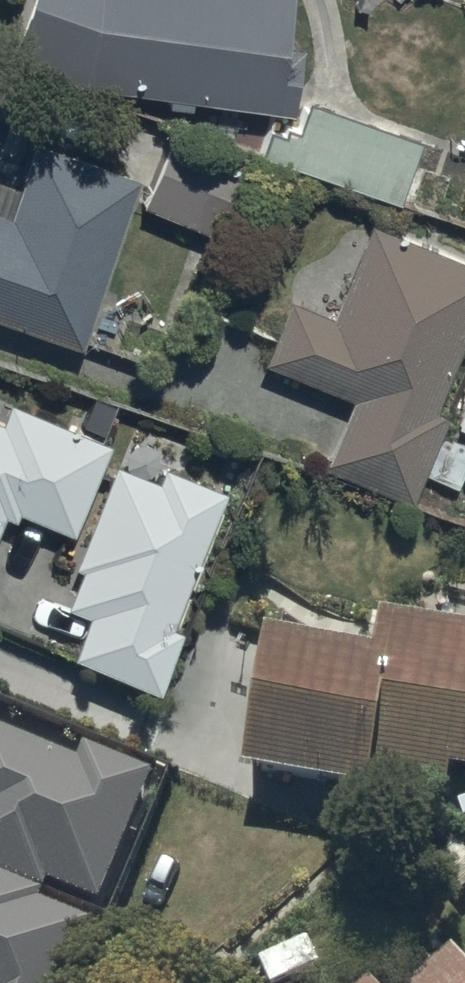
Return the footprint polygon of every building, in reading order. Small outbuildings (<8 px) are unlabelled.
[(9,64),(88,92),(172,104),(171,113),(193,116),(195,106),(297,120),(307,45),(290,43),(296,0),(32,0),(9,64)] [(421,143),(311,106),(300,138),(287,134),(285,140),(271,135),(263,159),(399,206),(421,143)] [(42,151),(18,224),(0,218),(0,324),(88,353),(143,184),(42,151)] [(373,228),(334,323),(291,306),(265,369),(356,405),(328,472),(415,507),(449,423),(438,418),(464,351),(464,265),(373,228)] [(0,426),(0,533),(5,520),(16,525),(20,516),(73,538),(110,449),(11,408),(3,428),(0,426)] [(459,491),(464,476),(464,447),(446,439),(430,479),(459,491)] [(161,488),(117,471),(76,574),(84,577),(69,614),(89,622),(73,664),(160,699),(185,637),(174,633),(228,498),(166,474),(161,488)] [(266,628),(245,767),(369,786),(371,771),(448,783),(451,761),(464,764),(464,612),(378,598),(371,644),(266,628)] [(0,721),(0,864),(43,882),(46,874),(100,896),(154,767),(88,739),(81,755),(0,721)] [(0,869),(0,982),(61,982),(89,913),(38,892),(41,885),(0,869)] [(453,941),(401,982),(464,982),(464,955),(453,941)] [(368,968),(349,982),(381,982),(368,968)]
